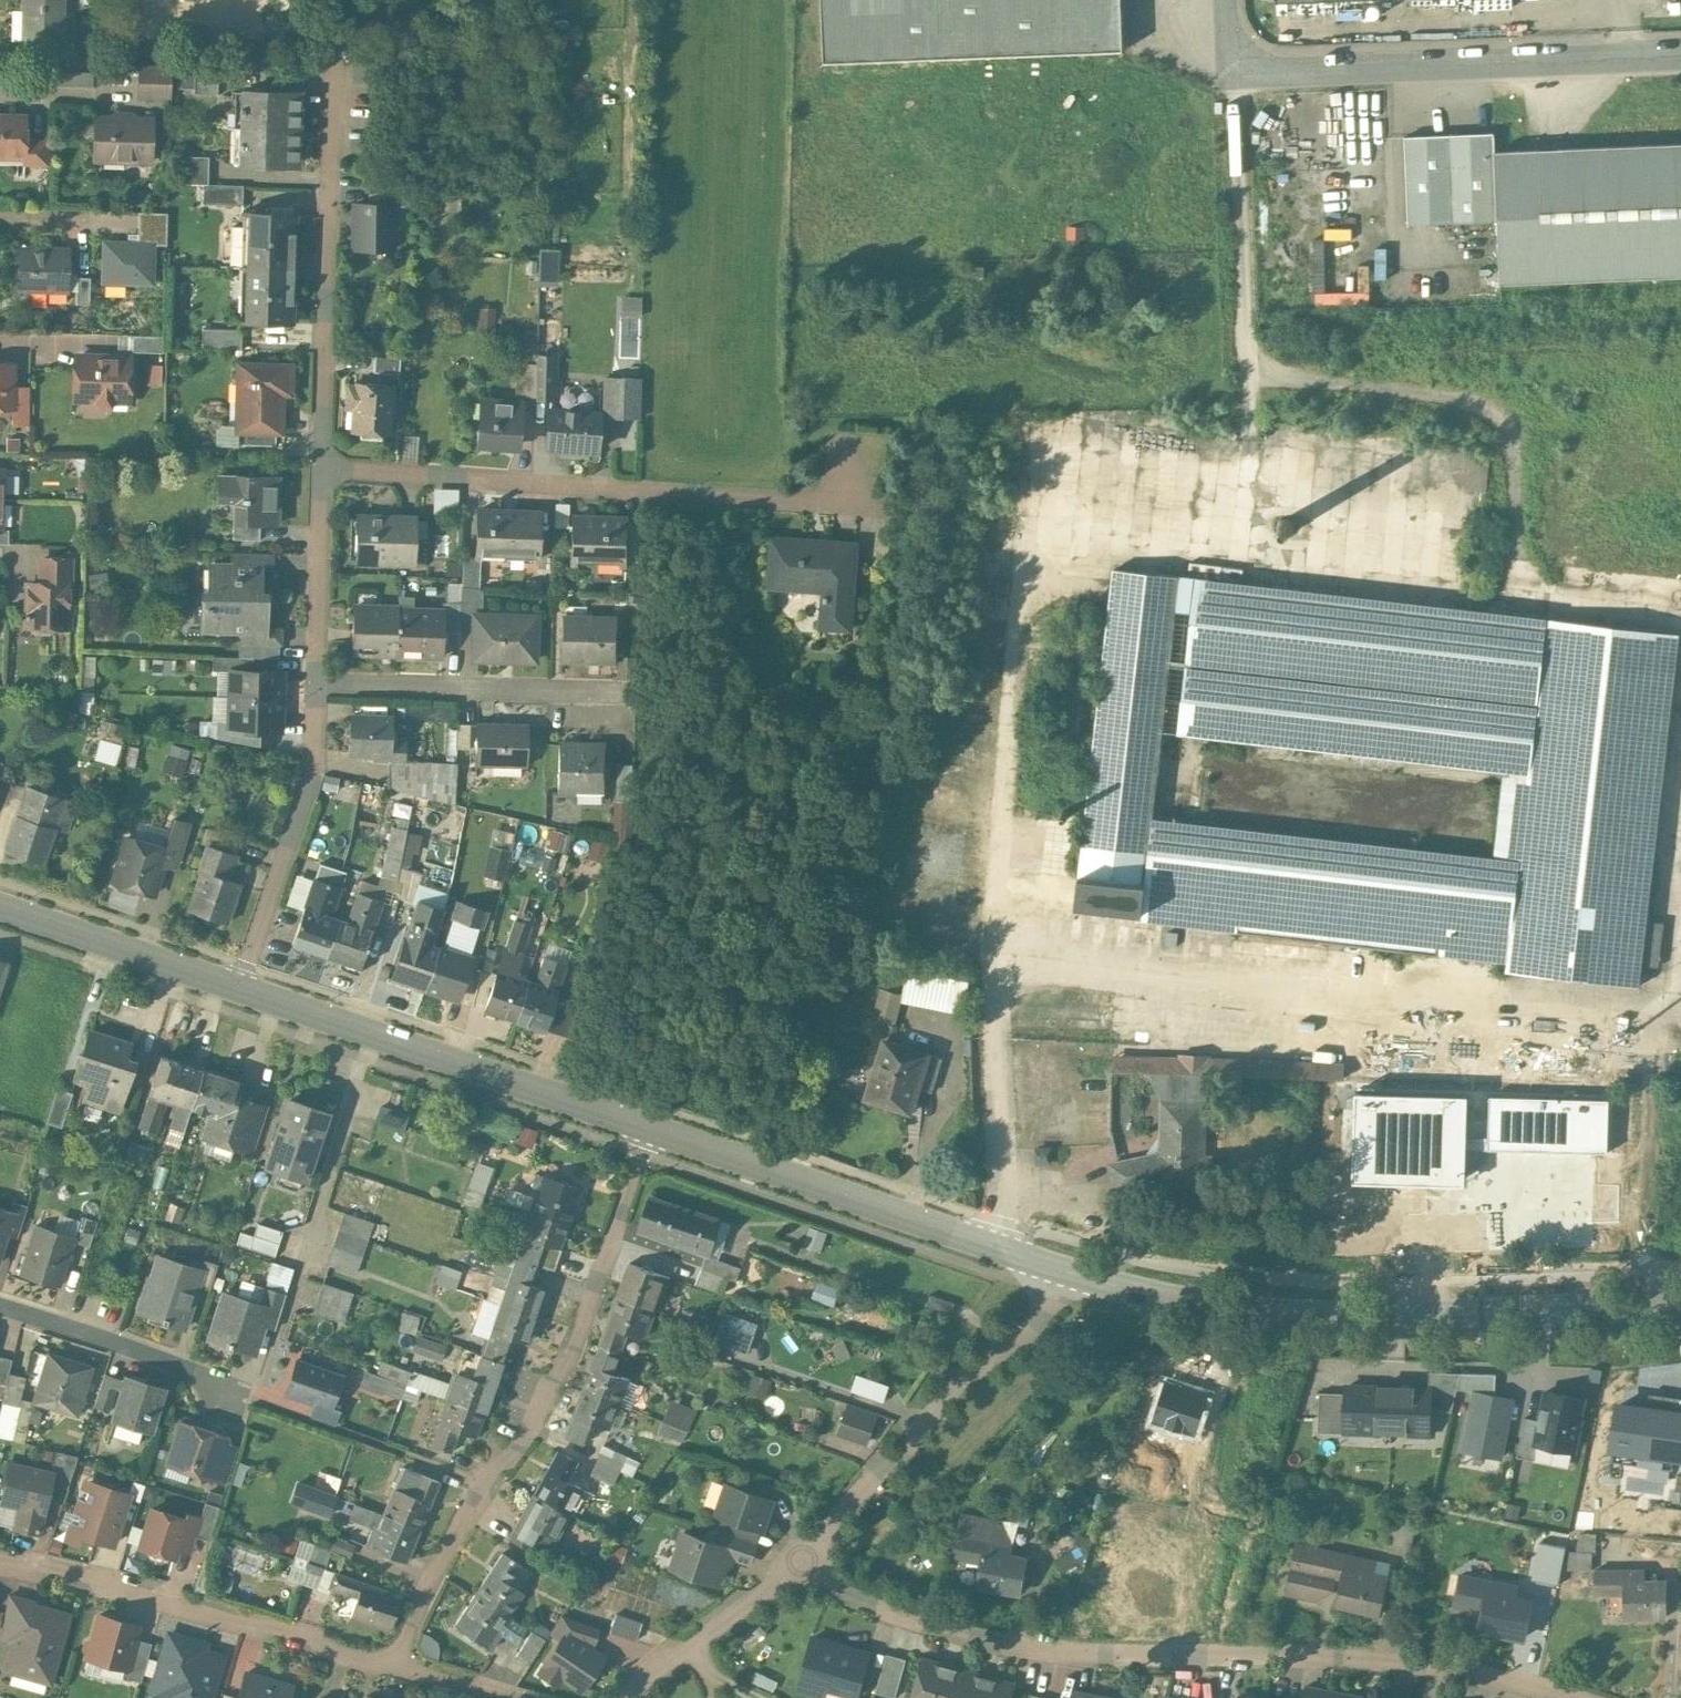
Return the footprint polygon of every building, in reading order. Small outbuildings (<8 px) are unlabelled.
[(23,45),(63,46),(64,0),(24,0),(23,45)] [(825,62),(1123,50),(1121,0),(822,0),(825,62)] [(1484,9),(1511,7),(1510,0),(1483,0),(1484,9)] [(1036,72),(1035,55),(984,57),(984,73),(1036,72)] [(133,79),(133,66),(112,67),(112,80),(133,79)] [(172,68),(139,67),(138,96),(171,97),(172,68)] [(92,83),(92,68),(48,69),(49,84),(92,83)] [(217,69),(193,68),(192,94),(216,95),(217,69)] [(298,94),(242,92),(241,106),(239,106),(239,113),(241,113),(241,127),(297,129),(298,94)] [(126,114),(120,114),(116,118),(116,119),(95,118),(90,123),(89,131),(95,136),(94,158),(151,160),(152,148),(156,143),(157,137),(152,132),(153,120),(130,119),(130,118),(126,114)] [(0,115),(0,156),(24,156),(25,138),(25,116),(0,115)] [(297,129),(241,127),(240,142),(238,142),(238,148),(240,148),(240,162),(296,164),(297,129)] [(1493,133),(1405,136),(1409,225),(1496,221),(1493,133)] [(49,139),(25,138),(24,156),(23,165),(49,165),(49,139)] [(1495,151),(1500,283),(1680,276),(1680,143),(1495,151)] [(208,157),(179,156),(179,183),(202,184),(207,184),(208,157)] [(207,184),(202,184),(201,205),(241,206),(241,185),(207,184)] [(409,186),(369,186),(369,203),(394,204),(394,205),(408,206),(409,186)] [(369,203),(354,203),(353,248),(393,248),(394,205),(394,204),(369,203)] [(296,215),(240,213),(238,267),(248,267),(294,268),(296,215)] [(1322,236),(1312,237),(1315,273),(1325,273),(1322,236)] [(153,243),(105,242),(104,281),(152,283),(153,243)] [(48,249),(44,244),(38,244),(34,248),(34,249),(20,249),(20,268),(14,274),(14,283),(19,288),(67,290),(68,275),(73,271),(73,264),(68,259),(68,250),(48,249)] [(563,245),(541,244),(540,286),(562,286),(563,245)] [(294,268),(248,267),(246,320),(238,320),(238,322),(292,324),(294,268)] [(90,277),(77,277),(76,303),(90,303),(90,277)] [(242,331),(203,330),(202,348),(242,349),(242,331)] [(164,336),(133,335),(133,352),(163,352),(164,336)] [(400,357),(375,355),(374,371),(399,373),(400,357)] [(555,357),(537,356),(537,364),(536,397),(551,398),(553,398),(554,384),(555,357)] [(129,358),(76,357),(75,395),(96,396),(96,398),(100,403),(109,403),(113,399),(128,399),(129,358)] [(537,364),(519,362),(516,395),(536,397),(537,364)] [(0,363),(0,407),(13,408),(13,407),(13,385),(14,363),(0,363)] [(292,365),(240,363),(238,424),(238,431),(277,432),(282,432),(283,383),(291,383),(292,365)] [(394,384),(355,381),(355,385),(348,385),(346,406),(353,407),(351,431),(390,434),(394,384)] [(601,388),(554,384),(553,398),(551,398),(551,409),(551,410),(599,414),(601,388)] [(30,386),(13,385),(13,407),(14,407),(14,412),(29,412),(30,386)] [(523,402),(487,400),(485,420),(479,419),(477,441),(520,444),(523,402)] [(29,412),(14,412),(14,407),(13,407),(13,408),(12,425),(29,425),(29,412)] [(599,414),(551,410),(551,409),(550,409),(547,446),(548,447),(548,446),(574,448),(573,455),(587,456),(587,449),(596,450),(599,414)] [(232,424),(218,430),(218,444),(238,445),(238,431),(238,424),(232,424)] [(615,446),(630,447),(632,425),(617,424),(615,446)] [(277,432),(238,431),(238,445),(277,446),(277,432)] [(279,475),(219,474),(218,498),(241,498),(241,501),(246,501),(246,516),(234,516),(233,523),(261,524),(261,518),(278,519),(279,475)] [(434,508),(457,508),(457,485),(434,485),(434,508)] [(539,511),(477,510),(477,557),(479,557),(539,558),(539,511)] [(417,516),(357,515),(356,559),(416,561),(417,516)] [(627,517),(572,515),(570,561),(594,562),(595,557),(624,558),(624,563),(626,563),(627,517)] [(261,524),(233,523),(233,538),(260,539),(261,524)] [(0,530),(0,543),(8,543),(9,529),(0,529),(0,530)] [(830,545),(773,541),(770,584),(826,588),(823,625),(849,627),(855,542),(830,540),(830,545)] [(274,553),(230,551),(230,564),(230,566),(260,567),(260,570),(273,570),(274,553)] [(477,557),(463,557),(462,585),(478,586),(479,557),(477,557)] [(70,559),(42,559),(42,561),(43,561),(42,584),(69,584),(70,559)] [(230,566),(230,564),(210,564),(209,592),(259,594),(260,570),(260,567),(230,566)] [(1680,634),(1114,568),(1074,909),(1641,976),(1680,634)] [(42,584),(28,583),(27,613),(25,613),(25,617),(27,618),(27,626),(30,626),(35,631),(48,631),(53,626),(68,626),(68,615),(71,612),(71,603),(69,600),(69,584),(42,584)] [(478,586),(462,585),(462,602),(461,623),(474,623),(474,614),(477,614),(478,586)] [(209,592),(197,592),(196,610),(208,611),(207,621),(232,622),(231,629),(240,629),(266,630),(266,627),(267,594),(209,592)] [(462,602),(443,601),(443,610),(443,631),(461,632),(461,623),(462,602)] [(399,607),(354,606),(353,652),(397,653),(399,609),(399,607)] [(443,610),(399,609),(397,653),(397,655),(442,656),(443,631),(443,610)] [(477,614),(474,614),(474,623),(473,658),(535,660),(536,616),(477,614)] [(619,615),(563,614),(562,659),(618,660),(619,615)] [(283,627),(266,627),(266,630),(240,629),(239,643),(282,645),(283,627)] [(253,657),(213,656),(213,670),(232,671),(232,670),(253,670),(253,657)] [(253,670),(232,670),(232,671),(231,696),(282,698),(283,671),(253,670)] [(282,698),(231,696),(230,726),(247,727),(247,730),(281,731),(282,698)] [(393,716),(352,715),(351,751),(375,752),(375,749),(391,749),(391,760),(405,760),(405,739),(392,739),(393,716)] [(470,723),(457,723),(457,748),(470,749),(470,723)] [(527,725),(477,723),(476,763),(526,764),(527,725)] [(115,761),(120,741),(99,736),(94,756),(115,761)] [(184,777),(192,748),(170,742),(161,770),(184,777)] [(605,745),(559,744),(559,791),(604,792),(605,745)] [(391,760),(388,760),(387,787),(455,803),(457,762),(405,760),(391,760)] [(634,764),(618,763),(617,790),(633,791),(634,764)] [(325,770),(319,791),(352,799),(357,779),(325,770)] [(81,804),(27,787),(8,850),(44,861),(50,840),(57,842),(60,832),(53,830),(57,816),(75,822),(81,804)] [(191,824),(174,819),(165,848),(166,849),(164,858),(180,862),(191,824)] [(409,829),(393,825),(382,876),(398,880),(401,866),(409,829)] [(551,825),(546,845),(565,851),(571,831),(551,825)] [(242,839),(208,828),(203,844),(208,845),(237,854),(242,839)] [(165,848),(126,838),(114,881),(133,887),(133,888),(153,894),(164,858),(166,849),(165,848)] [(514,849),(490,843),(483,870),(507,876),(514,849)] [(208,845),(200,871),(202,872),(189,910),(227,922),(240,883),(229,879),(237,854),(208,845)] [(424,874),(401,866),(398,880),(405,882),(400,898),(415,903),(424,874)] [(316,878),(293,944),(327,956),(339,920),(330,917),(340,886),(316,878)] [(356,893),(346,922),(339,920),(327,956),(360,967),(382,902),(356,893)] [(418,901),(393,978),(425,989),(425,988),(439,948),(438,947),(431,945),(443,909),(418,901)] [(484,910),(458,901),(453,919),(478,927),(484,910)] [(499,970),(515,975),(532,925),(515,919),(506,947),(506,948),(499,970)] [(471,958),(439,948),(425,988),(457,999),(471,958)] [(587,957),(576,955),(570,978),(582,981),(587,957)] [(536,982),(529,980),(515,1018),(545,1028),(566,965),(544,958),(536,982)] [(967,980),(907,967),(902,995),(902,996),(969,1008),(967,980)] [(515,975),(499,970),(486,1008),(515,1018),(529,980),(515,975)] [(902,995),(880,989),(872,1018),(895,1024),(902,996),(902,995)] [(130,1047),(89,1034),(75,1077),(90,1082),(85,1098),(120,1109),(133,1069),(124,1066),(130,1047)] [(930,1054),(884,1040),(867,1098),(913,1111),(923,1078),(930,1054)] [(945,1058),(930,1054),(923,1078),(938,1082),(945,1058)] [(1180,1059),(1115,1056),(1115,1070),(1151,1072),(1206,1073),(1342,1078),(1343,1064),(1209,1060),(1209,1054),(1180,1054),(1180,1059)] [(180,1062),(162,1056),(149,1092),(166,1098),(176,1101),(181,1086),(173,1084),(180,1062)] [(203,1070),(180,1062),(173,1084),(181,1086),(176,1101),(181,1103),(191,1107),(203,1070)] [(243,1084),(203,1070),(191,1107),(190,1109),(212,1117),(206,1137),(234,1146),(248,1102),(239,1099),(243,1084)] [(1206,1073),(1151,1072),(1162,1099),(1159,1154),(1140,1158),(1145,1184),(1160,1181),(1160,1183),(1209,1184),(1210,1157),(1199,1157),(1200,1139),(1204,1139),(1206,1073)] [(57,1089),(46,1123),(62,1128),(73,1094),(57,1089)] [(1466,1094),(1354,1091),(1352,1181),(1466,1184),(1467,1148),(1608,1152),(1609,1097),(1489,1094),(1487,1136),(1465,1136),(1466,1094)] [(166,1098),(149,1092),(138,1125),(155,1130),(166,1098)] [(327,1112),(292,1100),(278,1143),(276,1142),(268,1168),(305,1180),(327,1112)] [(267,1108),(248,1102),(234,1146),(252,1152),(267,1108)] [(177,1110),(172,1127),(183,1130),(190,1109),(191,1107),(181,1103),(179,1110),(177,1110)] [(407,1115),(381,1106),(376,1120),(403,1129),(407,1115)] [(149,1147),(126,1140),(122,1155),(145,1162),(149,1147)] [(1140,1158),(1111,1164),(1116,1187),(1117,1191),(1145,1184),(1140,1158)] [(492,1167),(478,1162),(469,1189),(483,1194),(492,1167)] [(580,1188),(540,1175),(533,1197),(537,1198),(533,1211),(569,1223),(580,1188)] [(483,1194),(469,1189),(464,1203),(479,1208),(483,1194)] [(691,1212),(655,1199),(644,1230),(679,1242),(678,1246),(695,1252),(701,1236),(684,1231),(691,1212)] [(28,1206),(14,1202),(11,1212),(13,1213),(6,1234),(18,1238),(28,1206)] [(0,1209),(0,1253),(6,1234),(13,1213),(11,1212),(0,1209)] [(569,1223),(533,1211),(524,1237),(543,1243),(560,1249),(569,1223)] [(373,1222),(346,1213),(341,1229),(367,1238),(373,1222)] [(98,1221),(82,1216),(75,1237),(76,1237),(75,1241),(90,1246),(98,1221)] [(821,1248),(826,1229),(809,1224),(804,1244),(821,1248)] [(75,1237),(37,1225),(21,1274),(60,1287),(75,1241),(76,1237),(75,1237)] [(287,1235),(264,1228),(257,1251),(280,1258),(287,1235)] [(367,1238),(341,1229),(330,1262),(356,1271),(367,1238)] [(543,1243),(524,1237),(517,1257),(536,1263),(543,1243)] [(741,1268),(706,1256),(702,1269),(728,1278),(736,1281),(741,1268)] [(203,1270),(162,1257),(154,1280),(151,1279),(150,1281),(158,1284),(148,1315),(164,1320),(163,1324),(168,1326),(169,1323),(185,1329),(199,1285),(204,1270),(203,1270)] [(517,1257),(515,1257),(511,1271),(512,1271),(509,1279),(528,1286),(536,1263),(517,1257)] [(220,1263),(206,1259),(203,1270),(204,1270),(199,1285),(212,1289),(220,1263)] [(264,1283),(286,1287),(291,1263),(269,1259),(264,1283)] [(671,1278),(627,1263),(616,1297),(655,1310),(659,1296),(664,1298),(671,1278)] [(461,1270),(443,1264),(437,1282),(455,1288),(461,1270)] [(499,1267),(489,1299),(536,1315),(544,1291),(528,1286),(509,1279),(512,1271),(511,1271),(499,1267)] [(728,1278),(702,1269),(697,1284),(723,1293),(728,1278)] [(817,1279),(812,1295),(833,1302),(838,1286),(817,1279)] [(354,1294),(324,1284),(314,1312),(339,1320),(344,1307),(349,1309),(354,1294)] [(287,1293),(265,1286),(260,1302),(267,1305),(264,1315),(267,1316),(278,1320),(287,1293)] [(260,1302),(226,1292),(211,1340),(228,1345),(227,1346),(230,1347),(231,1346),(255,1353),(267,1316),(264,1315),(267,1305),(260,1302)] [(955,1303),(930,1294),(926,1307),(951,1315),(955,1303)] [(489,1299),(484,1297),(473,1331),(489,1336),(483,1355),(484,1355),(502,1361),(510,1337),(527,1342),(536,1315),(489,1299)] [(655,1310),(616,1297),(600,1343),(621,1351),(628,1333),(645,1338),(655,1310)] [(725,1308),(714,1337),(746,1350),(757,1321),(725,1308)] [(420,1318),(403,1313),(399,1329),(416,1334),(420,1318)] [(447,1344),(419,1335),(413,1352),(442,1361),(447,1344)] [(621,1351),(600,1343),(582,1389),(620,1404),(630,1379),(613,1372),(621,1351)] [(95,1367),(51,1352),(35,1401),(78,1415),(95,1367)] [(502,1361),(484,1355),(475,1380),(494,1386),(502,1361)] [(0,1356),(0,1384),(6,1385),(9,1373),(12,1359),(0,1356)] [(343,1376),(297,1360),(285,1393),(331,1409),(343,1376)] [(412,1371),(381,1360),(376,1373),(383,1376),(407,1384),(412,1371)] [(849,1387),(881,1399),(888,1382),(855,1370),(849,1387)] [(774,1378),(753,1372),(747,1391),(768,1397),(774,1378)] [(27,1377),(9,1373),(6,1385),(2,1402),(20,1406),(27,1377)] [(475,1380),(456,1373),(448,1398),(486,1411),(494,1386),(475,1380)] [(126,1381),(104,1375),(94,1406),(116,1413),(126,1381)] [(407,1384),(383,1376),(379,1388),(403,1397),(407,1384)] [(163,1387),(127,1377),(116,1413),(114,1419),(143,1428),(150,1430),(163,1387)] [(1393,1388),(1347,1386),(1345,1428),(1392,1430),(1393,1388)] [(1431,1389),(1393,1388),(1392,1430),(1429,1432),(1431,1389)] [(620,1404),(582,1389),(564,1435),(584,1443),(592,1422),(610,1429),(620,1404)] [(1544,1390),(1537,1421),(1542,1422),(1537,1444),(1574,1451),(1585,1398),(1544,1390)] [(1512,1399),(1475,1392),(1463,1450),(1501,1457),(1512,1399)] [(486,1411),(448,1398),(439,1425),(459,1432),(477,1438),(486,1411)] [(671,1399),(659,1433),(683,1441),(695,1407),(671,1399)] [(1615,1400),(1607,1450),(1680,1462),(1680,1410),(1615,1400)] [(2,1402),(0,1413),(0,1437),(12,1440),(20,1406),(2,1402)] [(874,1421),(848,1411),(840,1433),(866,1442),(874,1421)] [(195,1420),(187,1417),(179,1421),(176,1430),(178,1434),(168,1463),(212,1478),(223,1445),(225,1437),(199,1428),(195,1420)] [(143,1428),(114,1419),(110,1435),(139,1443),(143,1428)] [(459,1432),(439,1425),(431,1446),(452,1453),(459,1432)] [(237,1450),(223,1445),(212,1478),(226,1483),(237,1450)] [(627,1456),(605,1445),(598,1460),(620,1470),(627,1456)] [(78,1456),(56,1451),(51,1472),(53,1472),(50,1485),(68,1489),(78,1456)] [(576,1462),(558,1453),(535,1495),(569,1513),(582,1489),(566,1481),(576,1462)] [(620,1470),(598,1460),(591,1474),(613,1484),(620,1470)] [(51,1472),(10,1463),(1,1501),(19,1505),(15,1527),(39,1533),(50,1485),(53,1472),(51,1472)] [(439,1481),(403,1467),(384,1513),(420,1528),(421,1527),(439,1481)] [(341,1478),(320,1471),(315,1488),(335,1496),(341,1478)] [(771,1485),(746,1477),(742,1489),(767,1498),(771,1485)] [(128,1494),(90,1482),(85,1499),(82,1507),(120,1519),(128,1494)] [(314,1489),(298,1483),(291,1502),(329,1515),(335,1496),(315,1488),(314,1489)] [(742,1489),(727,1484),(717,1514),(724,1516),(761,1529),(763,1530),(773,1500),(767,1498),(742,1489)] [(569,1513),(535,1495),(512,1539),(530,1548),(541,1528),(557,1536),(569,1513)] [(85,1499),(79,1497),(76,1505),(82,1507),(85,1499)] [(219,1507),(205,1503),(201,1517),(202,1517),(197,1536),(209,1540),(219,1507)] [(384,1513),(355,1503),(349,1520),(373,1528),(374,1525),(378,1526),(384,1513)] [(82,1507),(76,1505),(74,1513),(80,1515),(82,1507)] [(120,1519),(82,1507),(80,1515),(74,1532),(112,1545),(120,1519)] [(184,1519),(152,1509),(140,1546),(147,1548),(147,1549),(151,1557),(159,1560),(167,1556),(168,1555),(175,1557),(183,1532),(197,1536),(202,1517),(201,1517),(186,1512),(184,1519)] [(420,1528),(384,1513),(378,1526),(374,1525),(373,1528),(366,1545),(407,1562),(421,1527),(420,1528)] [(1001,1522),(962,1515),(958,1534),(996,1541),(999,1523),(1001,1523),(1001,1522)] [(761,1529),(724,1516),(719,1529),(723,1530),(757,1542),(761,1529)] [(1596,1522),(1579,1521),(1577,1551),(1591,1552),(1595,1552),(1596,1522)] [(757,1542),(723,1530),(718,1545),(730,1549),(752,1557),(757,1542)] [(718,1545),(683,1533),(671,1567),(716,1583),(722,1566),(724,1566),(730,1549),(718,1545)] [(286,1534),(281,1549),(294,1554),(299,1539),(286,1534)] [(996,1541),(958,1534),(954,1557),(983,1563),(978,1586),(1020,1593),(1026,1558),(1005,1554),(1007,1543),(996,1541)] [(353,1545),(335,1537),(330,1549),(348,1557),(353,1545)] [(331,1550),(301,1538),(295,1556),(325,1568),(331,1550)] [(1375,1562),(1297,1545),(1287,1592),(1319,1599),(1330,1592),(1327,1587),(1331,1585),(1333,1585),(1335,1579),(1341,1580),(1336,1603),(1379,1613),(1387,1577),(1372,1573),(1375,1562)] [(1577,1551),(1567,1551),(1567,1569),(1590,1570),(1591,1552),(1577,1551)] [(503,1553),(476,1594),(509,1615),(524,1592),(508,1582),(520,1564),(503,1553)] [(325,1568),(295,1556),(287,1578),(327,1592),(333,1572),(325,1568)] [(1645,1572),(1596,1572),(1596,1596),(1624,1595),(1624,1618),(1667,1618),(1667,1582),(1645,1582),(1645,1572)] [(399,1598),(363,1586),(364,1583),(347,1577),(341,1593),(358,1599),(352,1617),(388,1629),(399,1598)] [(1511,1589),(1463,1578),(1458,1602),(1486,1609),(1482,1629),(1522,1638),(1530,1603),(1509,1598),(1511,1589)] [(68,1615),(33,1605),(34,1601),(10,1594),(3,1639),(12,1642),(11,1646),(16,1654),(11,1670),(49,1681),(68,1615)] [(476,1594),(455,1625),(492,1649),(502,1634),(516,1644),(527,1627),(509,1615),(476,1594)] [(138,1625),(100,1615),(93,1639),(88,1641),(85,1650),(89,1655),(88,1657),(125,1668),(127,1668),(135,1638),(138,1625)] [(642,1624),(615,1615),(610,1632),(636,1641),(642,1624)] [(598,1628),(562,1616),(551,1632),(562,1639),(567,1633),(578,1641),(580,1638),(593,1643),(598,1628)] [(538,1622),(532,1631),(546,1640),(551,1631),(538,1622)] [(532,1631),(517,1656),(530,1664),(546,1640),(532,1631)] [(578,1641),(567,1633),(562,1639),(545,1665),(581,1689),(602,1657),(591,1649),(593,1643),(580,1638),(578,1641)] [(157,1675),(156,1678),(162,1680),(175,1684),(186,1646),(188,1639),(169,1634),(161,1661),(157,1675)] [(152,1643),(135,1638),(127,1668),(125,1668),(123,1676),(141,1681),(144,1671),(148,1657),(152,1643)] [(872,1656),(813,1640),(799,1690),(826,1697),(830,1684),(861,1693),(872,1656)] [(200,1651),(186,1646),(175,1684),(162,1680),(160,1688),(164,1694),(167,1695),(166,1697),(209,1697),(222,1656),(200,1650),(200,1651)] [(907,1659),(887,1654),(876,1692),(896,1697),(907,1659)] [(161,1661),(148,1657),(144,1671),(157,1675),(161,1661)] [(924,1660),(916,1688),(921,1690),(919,1697),(962,1697),(969,1672),(924,1660)] [(969,1672),(962,1697),(1011,1697),(1014,1685),(969,1672)] [(246,1674),(239,1697),(289,1697),(292,1688),(246,1674)] [(1308,1689),(1306,1697),(1320,1697),(1321,1692),(1308,1689)]
